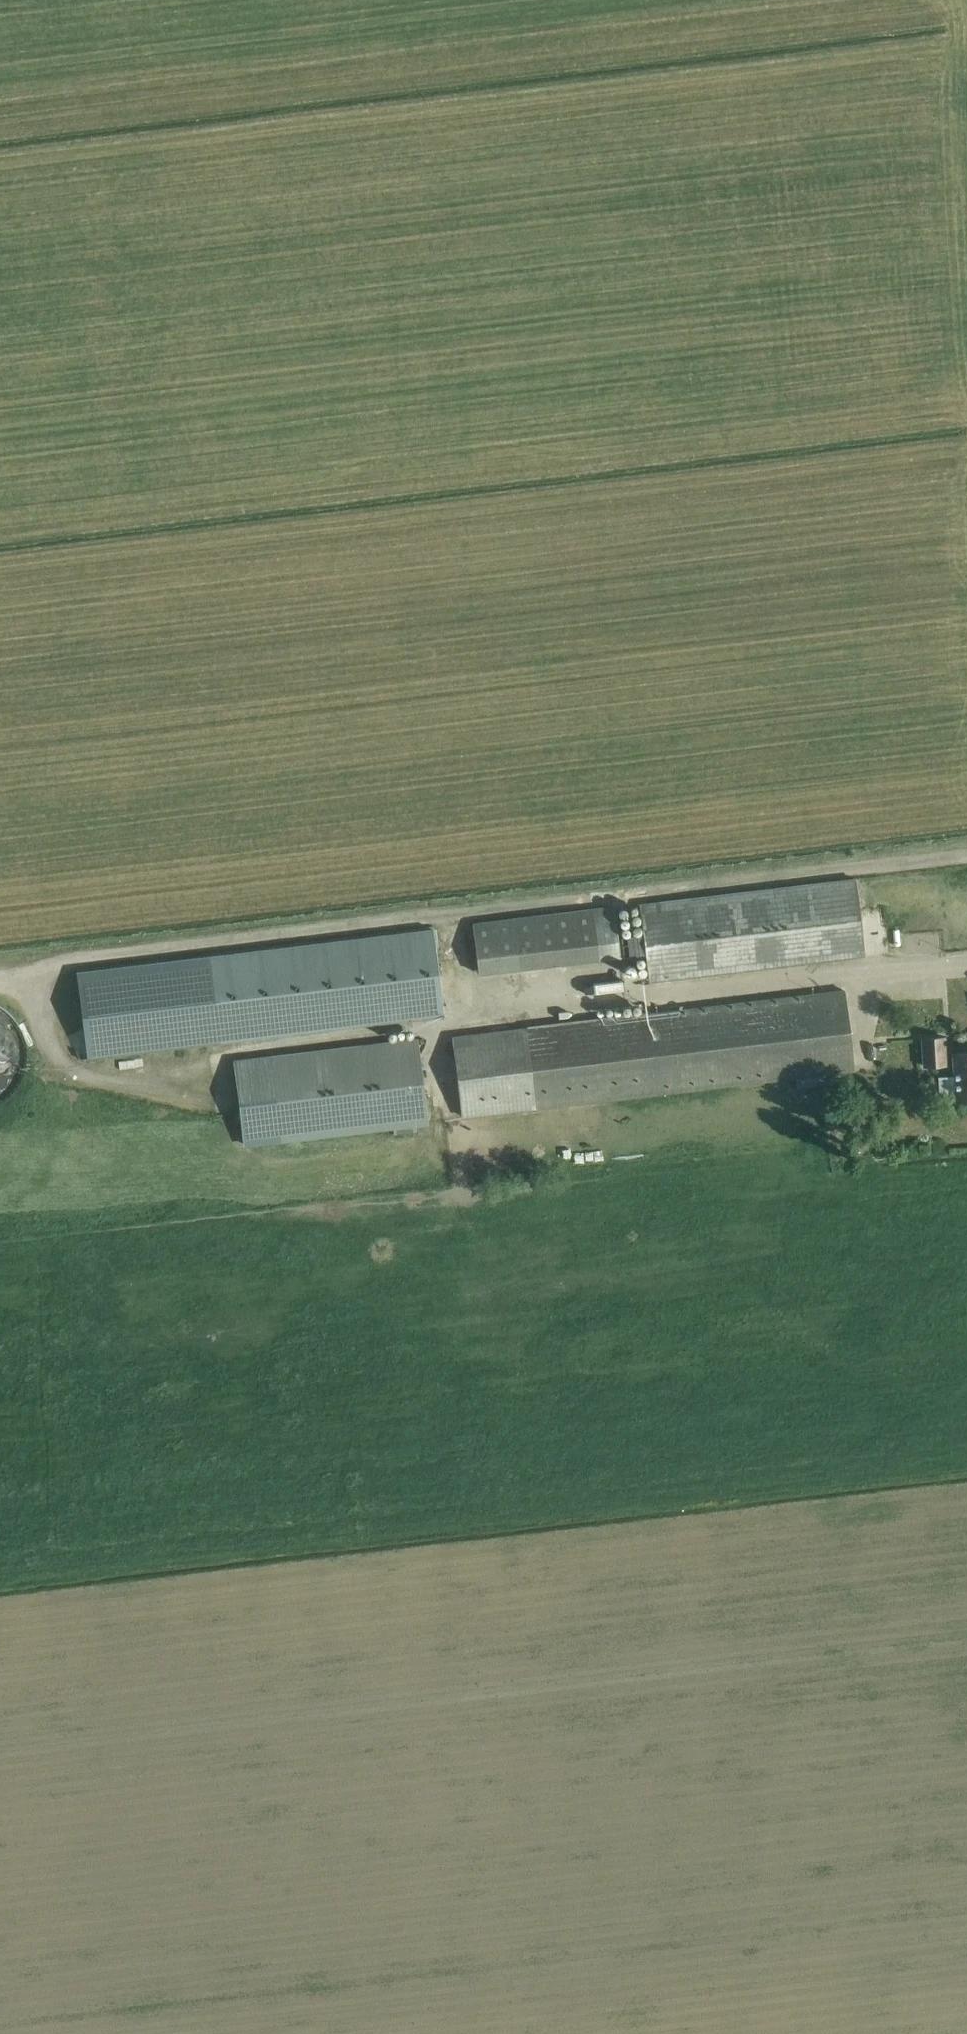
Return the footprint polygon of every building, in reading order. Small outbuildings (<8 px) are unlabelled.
[(653,981),(853,957),(864,956),(855,879),(644,904),(653,981)] [(472,925),(478,973),(478,974),(620,957),(621,956),(615,908),(615,907),(614,907),(472,924),(472,925)] [(433,929),(77,972),(87,1058),(444,1015),(433,929)] [(464,1117),(536,1108),(854,1070),(844,990),(811,994),(810,991),(656,1009),(657,1012),(455,1036),(464,1117)] [(4,1092),(26,1019),(0,1011),(0,1091),(4,1092)] [(945,1053),(944,1036),(922,1038),(924,1065),(954,1063),(956,1100),(966,1100),(966,1052),(945,1053)] [(232,1060),(243,1146),(243,1147),(425,1125),(425,1124),(415,1038),(414,1038),(233,1060),(232,1060)]
